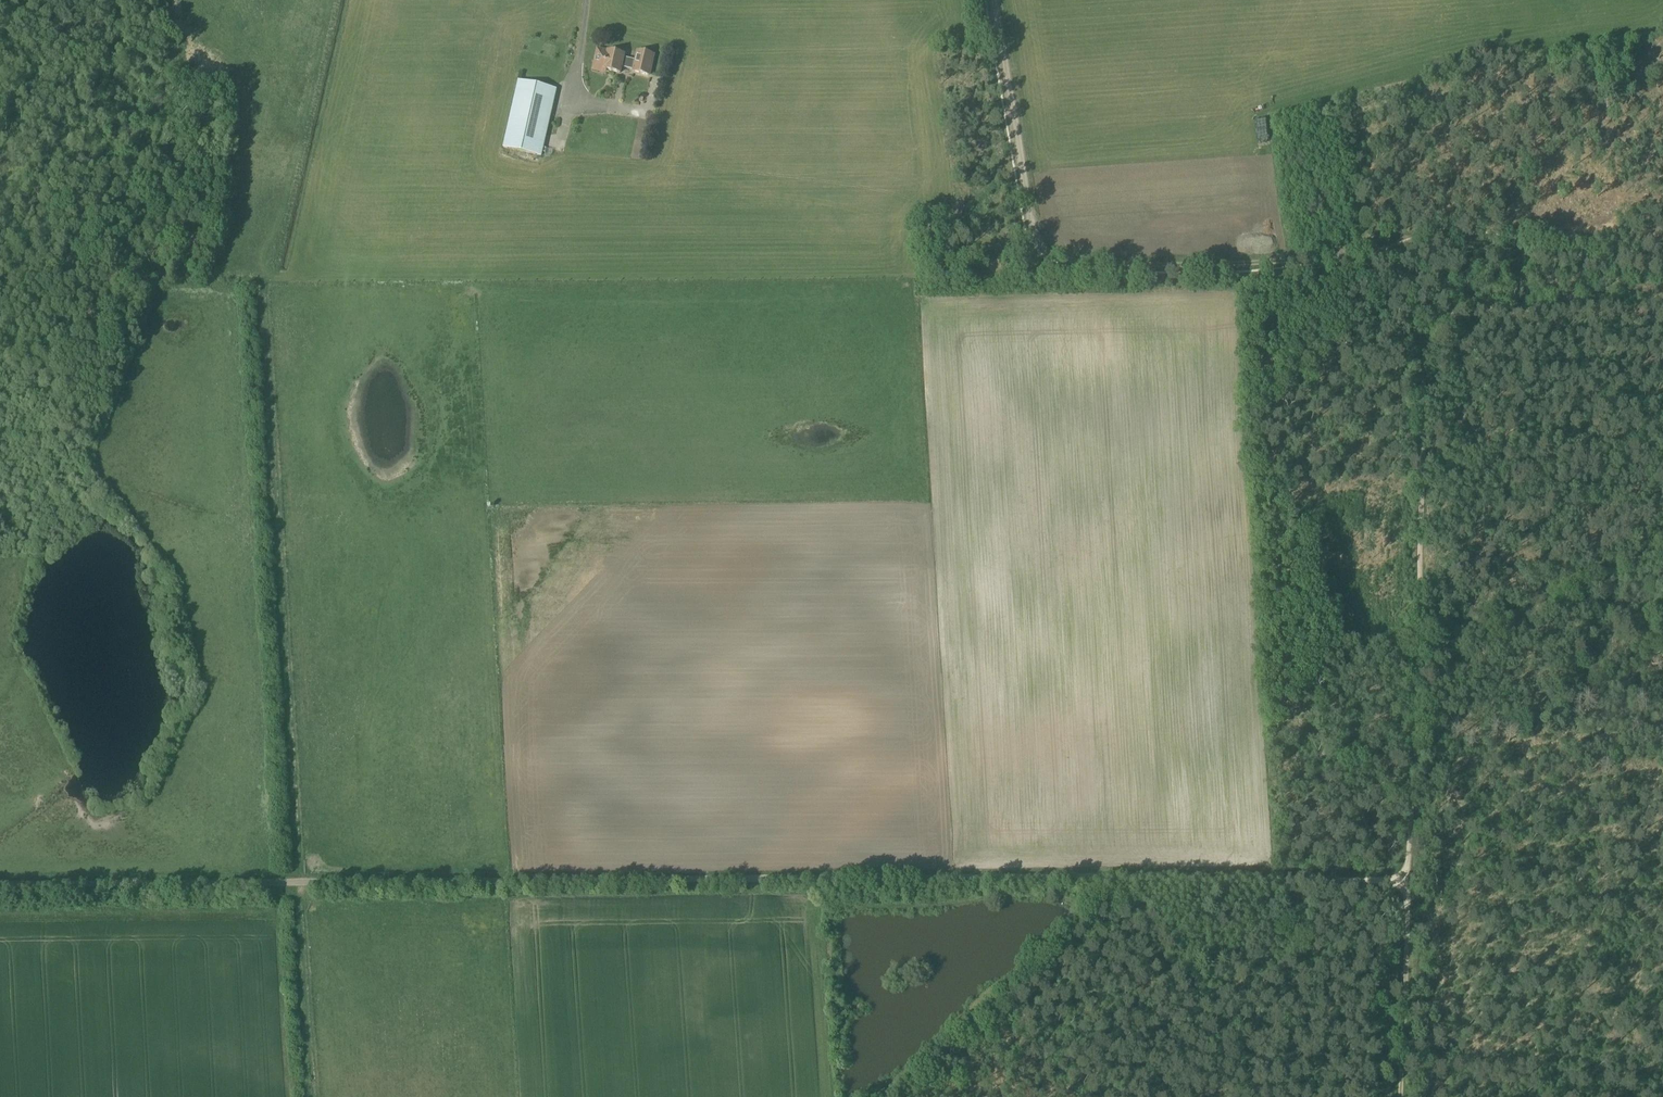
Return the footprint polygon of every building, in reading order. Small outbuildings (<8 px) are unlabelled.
[(620,74),(621,68),(623,59),(624,56),(608,52),(608,53),(597,50),(593,71),(604,73),(605,71),(620,74)] [(636,61),(623,59),(621,68),(634,71),(633,72),(649,76),(654,56),(638,52),(636,61)] [(556,91),(519,83),(505,150),(542,158),(543,153),(546,154),(547,150),(544,149),(556,91)]
